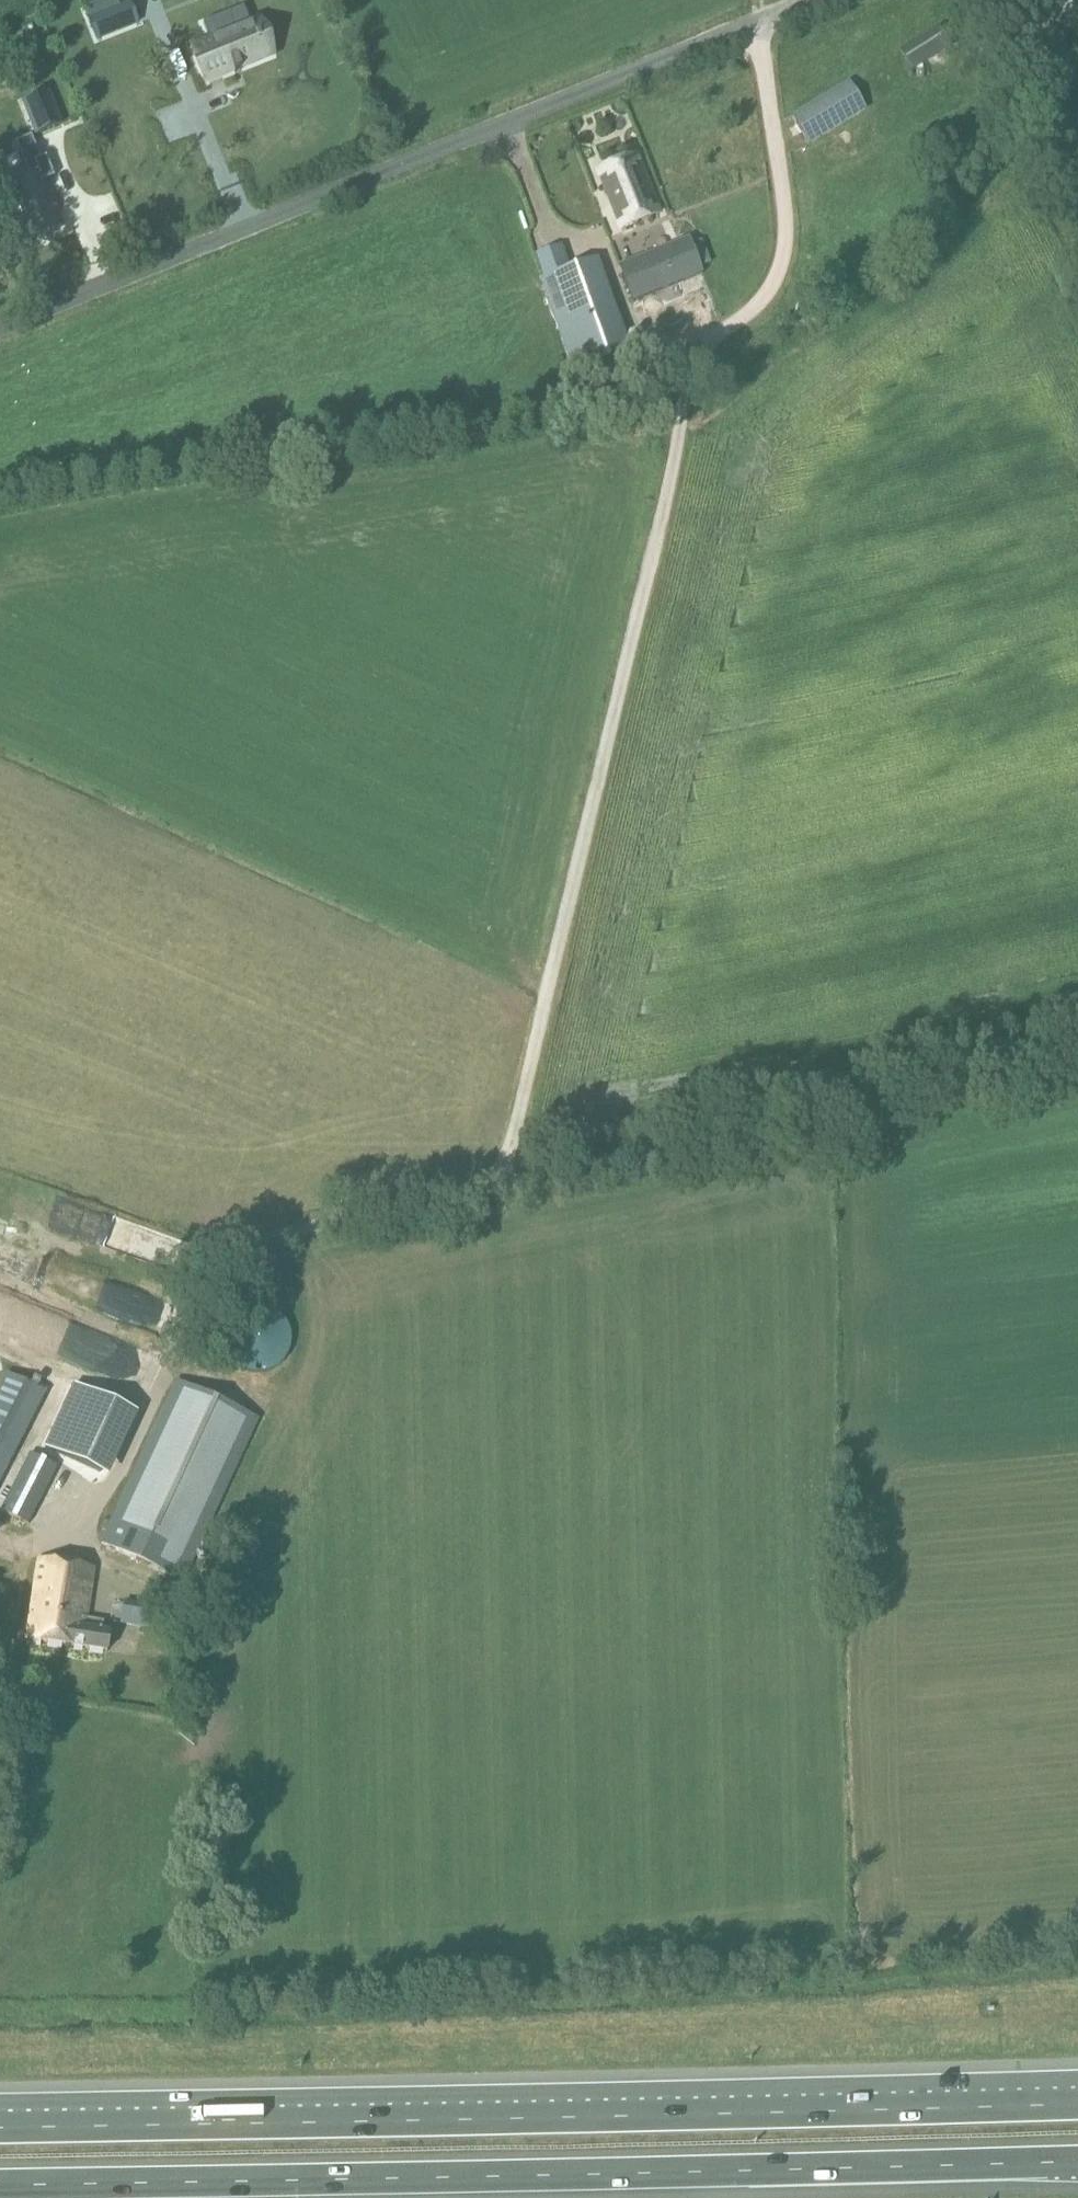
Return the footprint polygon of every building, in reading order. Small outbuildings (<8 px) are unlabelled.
[(118,32),(110,11),(89,20),(97,40),(118,32)] [(210,40),(192,47),(206,83),(254,64),(253,64),(264,59),(258,45),(261,44),(259,38),(256,39),(250,24),(241,27),(235,11),(204,24),(210,40)] [(941,26),(902,50),(915,70),(954,46),(941,26)] [(849,82),(791,116),(804,136),(809,144),(866,109),(861,101),(849,82)] [(61,125),(48,93),(23,103),(36,135),(61,125)] [(40,175),(2,190),(23,241),(61,226),(44,182),(55,177),(46,157),(41,159),(34,161),(40,175)] [(658,214),(635,157),(598,172),(621,229),(658,214)] [(702,243),(692,247),(688,239),(660,251),(663,258),(622,274),(633,302),(702,274),(700,268),(710,264),(702,243)] [(631,353),(597,258),(552,275),(586,369),(631,353)] [(263,1306),(261,1305),(257,1305),(252,1305),(249,1305),(247,1306),(243,1308),(239,1309),(236,1311),(233,1314),(229,1319),(227,1322),(225,1326),(224,1330),(223,1335),(223,1338),(223,1341),(223,1343),(224,1347),(226,1351),(227,1355),(229,1358),(233,1362),(236,1364),(241,1367),(246,1369),(249,1370),(251,1371),(256,1371),(263,1370),(265,1370),(270,1368),(276,1364),(279,1361),(282,1358),(284,1355),(286,1352),(287,1350),(288,1346),(289,1343),(289,1339),(289,1333),(288,1331),(287,1325),(285,1322),(283,1319),(280,1315),(279,1314),(277,1312),(273,1310),(270,1308),(268,1307),(263,1306)] [(87,1349),(99,1357),(107,1343),(83,1329),(69,1352),(81,1359),(87,1349)] [(131,1402),(152,1363),(116,1344),(95,1384),(131,1402)] [(7,1373),(0,1387),(0,1486),(15,1456),(14,1458),(15,1459),(21,1462),(21,1461),(24,1455),(24,1454),(18,1452),(17,1452),(47,1393),(7,1373)] [(258,1418),(176,1380),(101,1544),(183,1582),(258,1418)] [(30,1452),(0,1510),(0,1511),(29,1526),(59,1467),(30,1452)] [(40,1560),(29,1639),(67,1645),(72,1645),(108,1651),(111,1632),(102,1631),(104,1622),(87,1619),(93,1569),(40,1560)] [(125,1600),(121,1624),(162,1630),(166,1607),(125,1600)]
